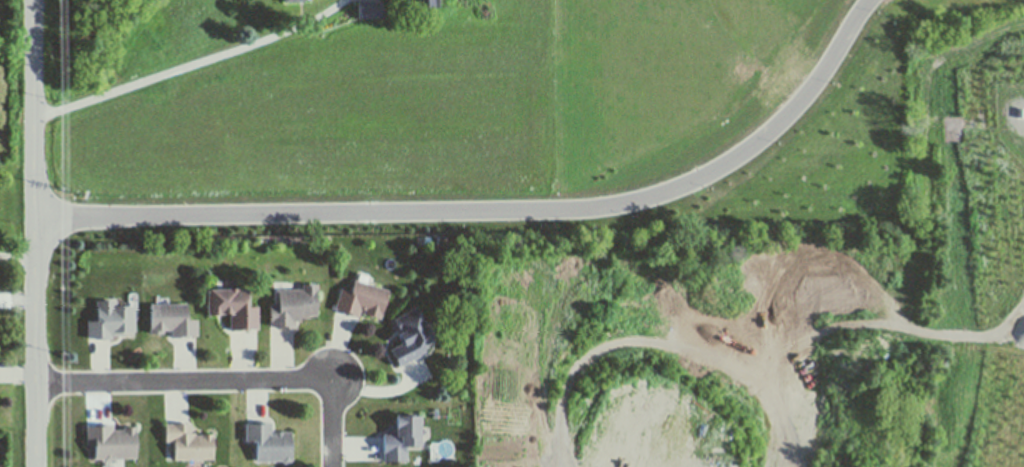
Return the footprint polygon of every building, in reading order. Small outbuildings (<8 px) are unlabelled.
[(380,17),(357,17),(357,2),(380,2),(380,17)] [(256,308),(256,328),(247,328),(247,330),(230,330),(230,315),(217,315),(217,317),(208,317),(207,290),(217,290),(218,290),(218,278),(225,278),(225,282),(237,282),(237,290),(247,290),(247,307),(256,308)] [(334,308),(340,287),(351,291),(354,279),(354,278),(378,285),(388,288),(380,317),(364,312),(365,308),(359,307),(357,316),(341,312),(342,311),(334,308)] [(276,290),(303,290),(303,284),(315,284),(315,290),(315,315),(308,315),(308,317),(299,317),(299,319),(293,319),(293,327),(278,327),(278,324),(270,324),(270,306),(276,305),(276,290)] [(137,294),(137,317),(132,317),(132,305),(128,305),(128,294),(129,292),(136,292),(137,294)] [(132,305),(132,329),(132,330),(122,330),(122,334),(109,334),(109,338),(95,338),(95,337),(88,337),(87,320),(95,320),(97,320),(96,299),(114,299),(115,305),(132,305)] [(172,325),(167,325),(167,331),(161,331),(161,334),(150,334),(150,331),(150,325),(150,305),(185,304),(185,319),(195,319),(195,322),(195,333),(185,334),(185,336),(172,336),(172,325)] [(423,322),(431,340),(428,341),(429,343),(422,347),(424,351),(411,358),(398,365),(390,349),(403,342),(402,340),(399,336),(400,335),(399,333),(403,331),(404,330),(403,327),(401,327),(397,318),(415,308),(423,322)] [(423,322),(433,317),(443,336),(432,341),(429,343),(428,341),(431,340),(423,322)] [(399,425),(399,417),(420,417),(421,445),(408,445),(408,460),(387,460),(387,451),(386,451),(386,436),(396,436),(396,425),(399,425)] [(189,434),(193,434),(193,436),(193,437),(203,437),(203,436),(211,435),(212,457),(203,457),(172,457),(172,440),(165,440),(165,424),(172,424),(172,423),(187,423),(189,423),(189,424),(189,434)] [(288,462),(284,462),(282,460),(282,457),(281,457),(271,456),(271,460),(269,460),(257,460),(257,439),(256,439),(247,439),(247,424),(256,424),(256,423),(271,423),(271,436),(276,436),(276,432),(284,432),(284,433),(290,433),(290,437),(290,440),(290,457),(290,460),(288,462)] [(111,459),(106,459),(105,458),(94,458),(94,444),(87,444),(87,426),(94,426),(95,426),(95,424),(111,424),(111,427),(111,433),(114,433),(115,433),(115,430),(124,430),(124,427),(134,427),(135,458),(124,458),(112,458),(111,459)]
